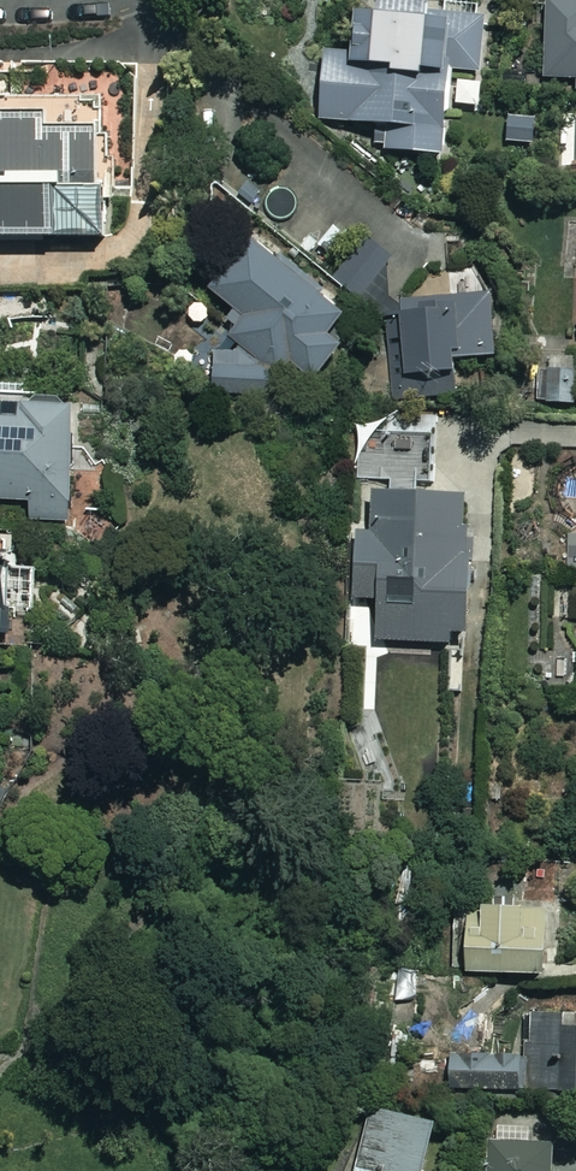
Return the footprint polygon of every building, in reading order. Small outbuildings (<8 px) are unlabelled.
[(442,127),(448,127),(448,70),(454,70),(454,76),(481,76),(481,16),(434,16),(434,2),(375,2),(375,11),(352,11),(353,31),(339,31),(340,51),(350,51),(351,55),(321,55),(321,128),(379,128),(379,157),(442,156),(442,127)] [(543,3),(543,83),(575,83),(575,3),(543,3)] [(107,141),(107,131),(45,131),(45,114),(0,114),(0,239),(107,239),(107,188),(100,189),(100,141),(107,141)] [(276,376),(279,379),(291,364),(315,384),(343,348),(332,339),(347,320),(246,240),(207,289),(234,310),(224,322),(237,332),(231,340),(259,362),(276,376)] [(458,290),(427,291),(427,298),(403,298),(405,375),(452,374),(452,360),(494,359),(492,296),(458,297),(458,290)] [(276,399),(276,376),(259,362),(255,362),(256,367),(249,367),(249,361),(244,361),(244,353),(222,353),(222,363),(211,363),(211,400),(276,399)] [(572,362),(549,362),(550,368),(536,368),(536,406),(572,406),(572,362)] [(0,398),(0,503),(29,502),(29,521),(79,520),(76,396),(0,398)] [(450,633),(466,633),(466,494),(373,493),(372,535),(356,535),(355,601),(378,601),(378,646),(450,647),(450,633)] [(3,547),(0,547),(0,635),(6,635),(6,610),(38,610),(38,570),(3,570),(3,547)] [(548,908),(467,909),(468,977),(549,975),(548,908)] [(562,1015),(529,1015),(529,1091),(575,1091),(575,1027),(562,1027),(562,1015)] [(480,1050),(480,1046),(450,1046),(451,1099),(526,1099),(526,1057),(502,1057),(502,1063),(497,1063),(497,1056),(490,1056),(490,1050),(480,1050)] [(368,1106),(355,1170),(422,1170),(432,1119),(368,1106)] [(487,1146),(488,1170),(555,1170),(554,1145),(487,1146)]
